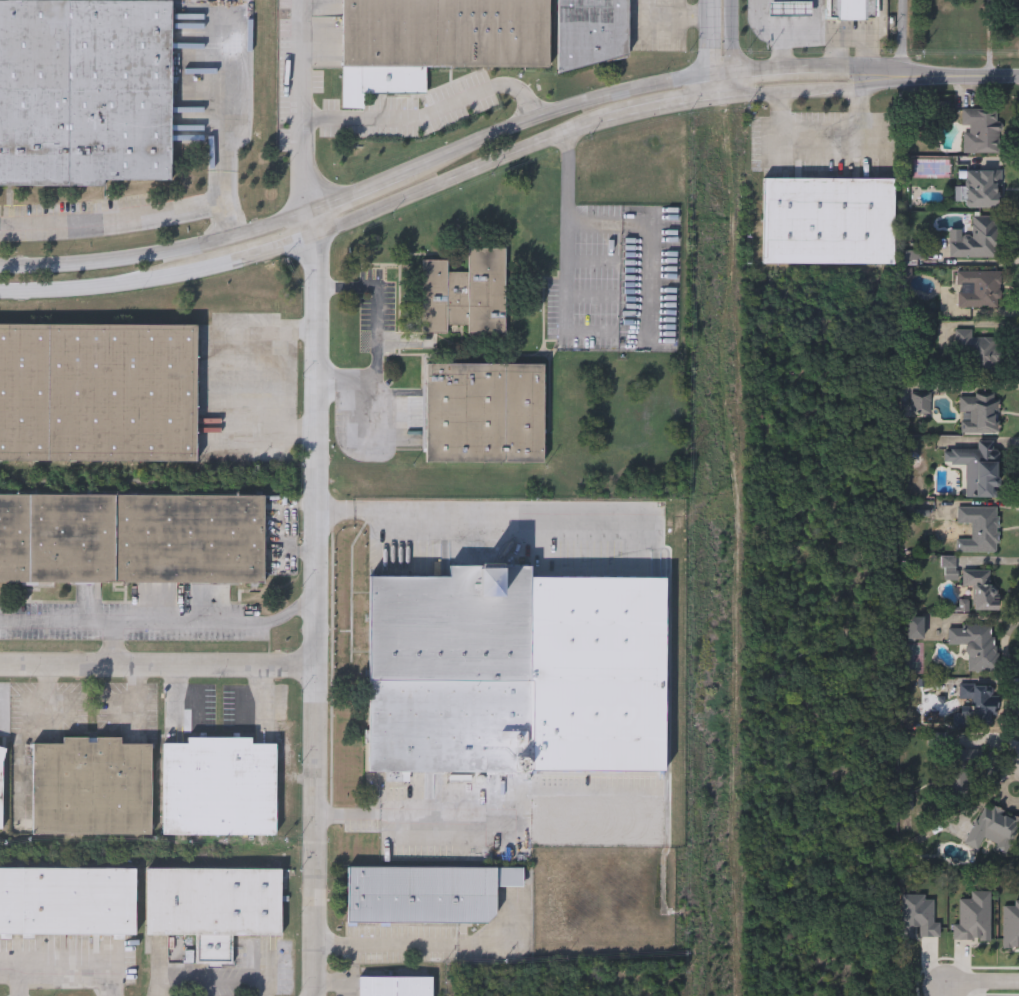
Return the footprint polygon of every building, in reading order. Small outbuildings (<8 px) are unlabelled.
[(342,108),(342,0),(549,0),(549,68),(427,67),(427,93),(363,93),(363,108),(342,108)] [(558,64),(558,0),(629,0),(628,64),(558,64)] [(827,20),(827,0),(875,0),(875,20),(827,20)] [(105,188),(0,187),(0,1),(172,3),(171,183),(105,182),(105,188)] [(811,1),(811,17),(768,18),(768,2),(811,1)] [(961,154),(961,110),(999,110),(999,154),(961,154)] [(963,209),(963,202),(955,202),(956,188),(964,188),(964,171),(1000,171),(999,209),(963,209)] [(764,264),(764,179),(894,180),(894,265),(764,264)] [(997,217),(998,258),(950,259),(950,238),(971,237),(970,217),(997,217)] [(506,248),(505,335),(468,335),(468,326),(448,326),(448,333),(421,333),(422,261),(448,261),(448,273),(469,273),(469,248),(506,248)] [(999,272),(999,308),(956,308),(956,272),(999,272)] [(196,463),(0,463),(0,325),(197,325),(196,463)] [(955,331),(972,330),(972,338),(997,338),(998,384),(957,385),(955,331)] [(544,365),(544,463),(425,463),(425,365),(544,365)] [(998,435),(960,435),(959,394),(998,394),(998,435)] [(997,498),(965,497),(965,465),(943,465),(944,450),(976,450),(976,442),(998,442),(997,498)] [(264,584),(0,583),(0,495),(264,496),(264,584)] [(956,540),(970,540),(970,525),(957,526),(956,508),(997,508),(997,553),(956,554),(956,540)] [(530,565),(529,772),(369,772),(369,576),(449,576),(449,565),(530,565)] [(961,570),(990,570),(990,587),(998,587),(997,611),(960,611),(960,602),(968,602),(968,588),(961,588),(961,570)] [(925,640),(907,640),(907,616),(925,616),(925,640)] [(994,626),(995,671),(967,672),(966,645),(948,646),(947,626),(994,626)] [(957,685),(995,685),(995,728),(957,728),(957,685)] [(151,835),(32,835),(32,743),(62,743),(62,736),(120,737),(120,744),(151,744),(151,835)] [(275,835),(162,835),(162,743),(187,743),(187,737),(251,737),(251,743),(275,743),(275,835)] [(975,799),(940,798),(942,749),(977,751),(975,799)] [(985,802),(1018,819),(1018,829),(1008,852),(983,839),(977,851),(964,844),(985,802)] [(524,868),(524,887),(495,886),(495,924),(347,923),(348,867),(524,868)] [(135,936),(0,935),(0,868),(135,869),(135,936)] [(148,869),(281,869),(281,936),(148,936),(148,869)] [(432,977),(432,995),(359,995),(359,977),(432,977)]
